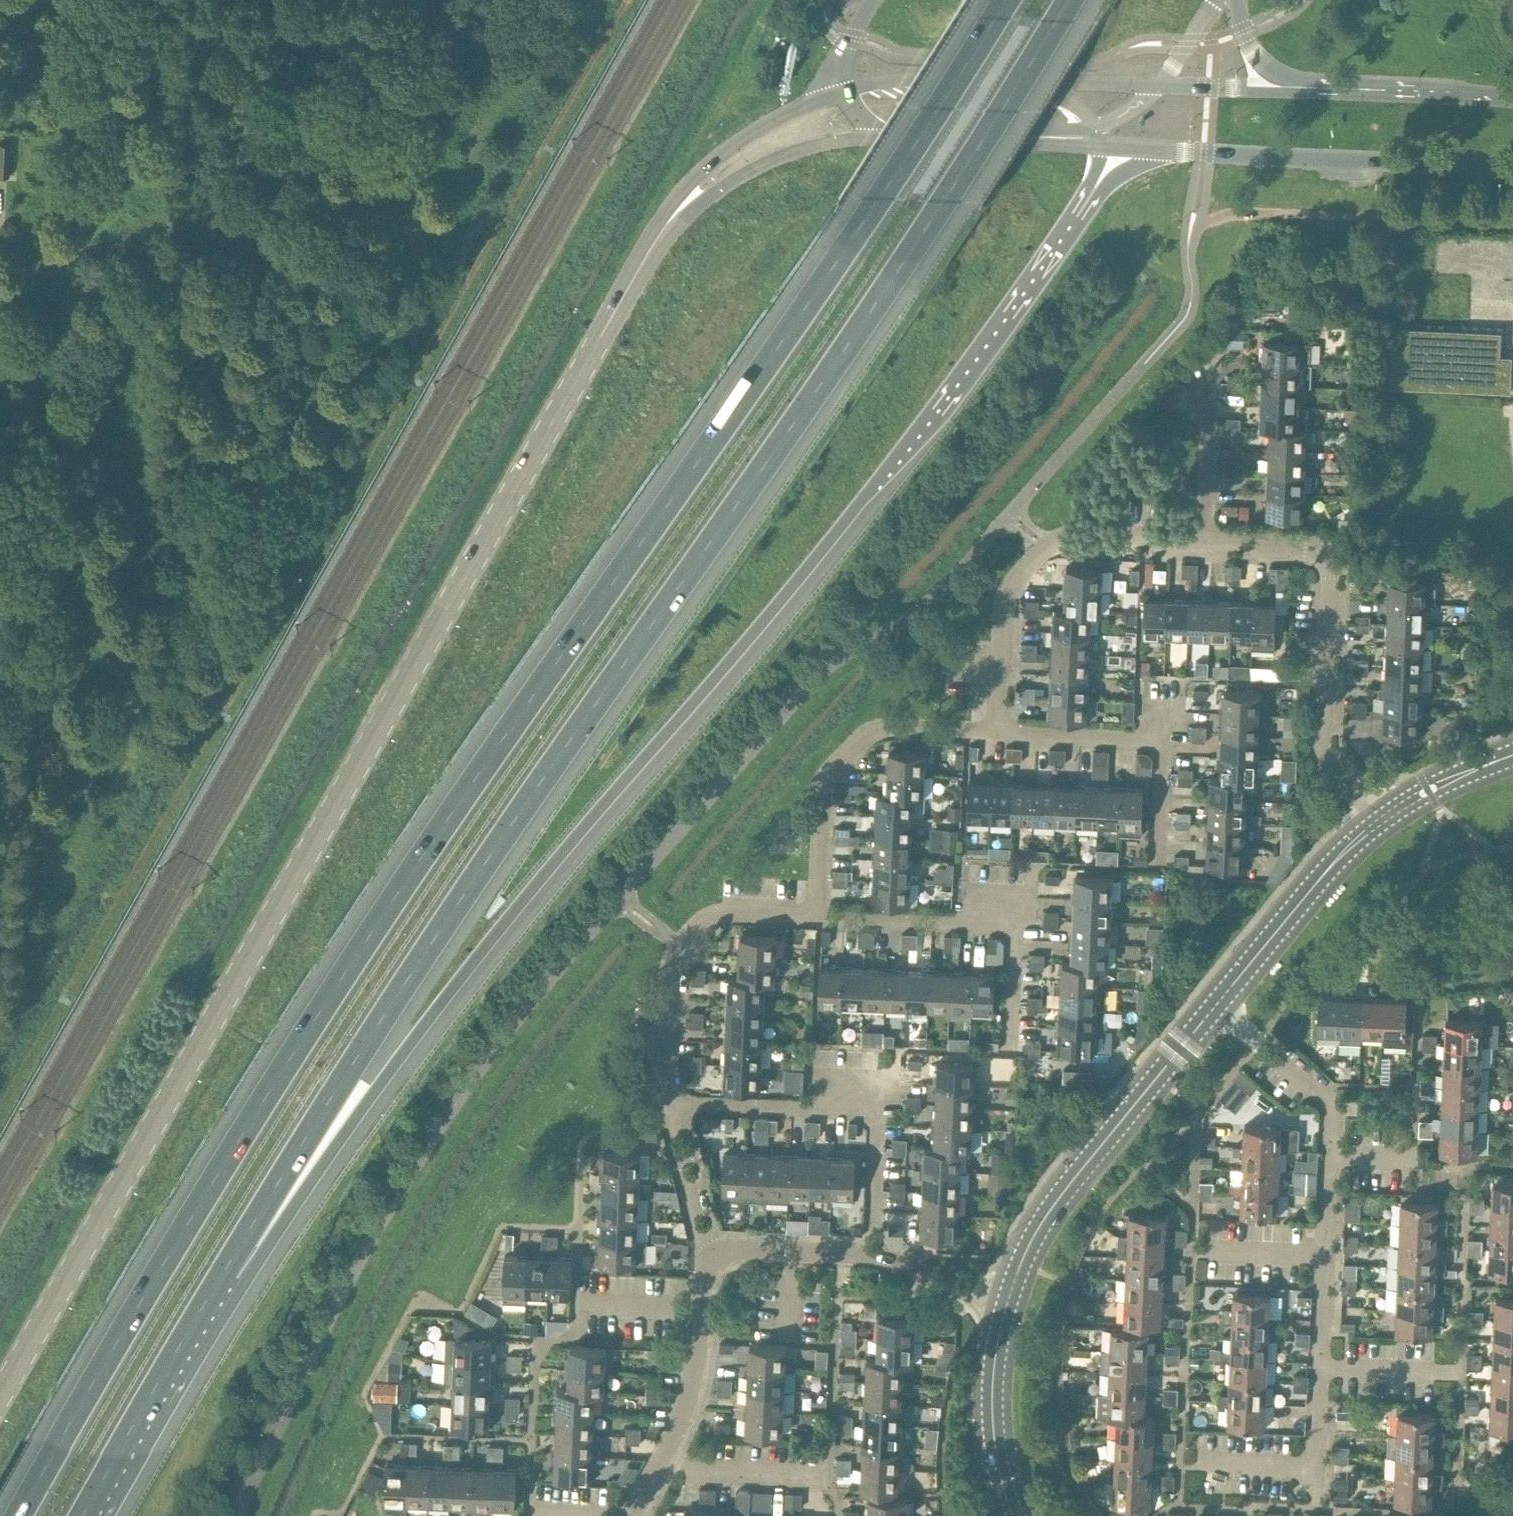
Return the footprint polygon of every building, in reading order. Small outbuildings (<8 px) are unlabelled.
[(794,38),(789,46),(798,46),(794,38)] [(8,176),(10,144),(0,144),(0,175),(8,176)] [(1390,373),(1508,379),(1510,342),(1499,342),(1500,319),(1391,314),(1390,373)] [(1229,346),(1244,346),(1245,328),(1230,328),(1229,346)] [(1263,362),(1310,364),(1310,342),(1264,340),(1263,362)] [(1263,362),(1263,383),(1299,384),(1311,385),(1312,364),(1310,364),(1263,362)] [(1242,382),(1228,381),(1228,390),(1242,391),(1242,382)] [(1263,383),(1262,405),(1298,406),(1299,384),(1263,383)] [(1298,406),(1262,405),(1261,428),(1270,428),(1270,427),(1298,428),(1297,427),(1307,428),(1307,407),(1298,406)] [(1226,425),(1240,426),(1241,418),(1227,417),(1226,425)] [(1240,426),(1226,425),(1226,433),(1240,434),(1240,426)] [(1270,428),(1269,449),(1306,450),(1307,428),(1297,427),(1298,428),(1270,427),(1270,428)] [(1269,449),(1268,470),(1305,472),(1306,450),(1269,449)] [(1224,468),(1239,469),(1239,461),(1225,461),(1224,468)] [(1239,469),(1224,468),(1224,476),(1238,477),(1239,469)] [(1304,494),(1305,472),(1268,470),(1268,492),(1304,494)] [(1304,494),(1268,492),(1267,514),(1303,516),(1304,494)] [(1223,513),(1237,513),(1237,505),(1223,505),(1223,513)] [(1146,575),(1154,576),(1154,562),(1146,561),(1146,575)] [(1190,577),(1191,563),(1183,563),(1182,577),(1190,577)] [(1191,563),(1190,577),(1198,578),(1198,563),(1191,563)] [(1233,579),(1233,565),(1226,564),(1225,579),(1233,579)] [(1233,565),(1233,579),(1241,579),(1241,565),(1233,565)] [(1065,588),(1102,590),(1103,567),(1066,566),(1065,588)] [(1269,580),(1277,581),(1278,567),(1270,566),(1269,580)] [(1277,581),(1277,589),(1288,590),(1289,567),(1278,567),(1277,581)] [(1131,582),(1139,583),(1139,569),(1131,568),(1131,582)] [(1389,579),(1388,602),(1425,603),(1435,604),(1436,581),(1424,581),(1424,571),(1392,570),(1392,580),(1389,579)] [(1357,586),(1371,587),(1371,579),(1357,578),(1357,586)] [(1065,588),(1064,609),(1064,610),(1091,611),(1091,612),(1101,613),(1102,590),(1065,588)] [(1166,635),(1168,598),(1145,597),(1143,634),(1166,635)] [(1166,635),(1188,635),(1189,599),(1168,598),(1166,635)] [(1211,600),(1189,599),(1188,635),(1209,636),(1211,600)] [(1209,636),(1230,637),(1232,601),(1211,600),(1209,636)] [(1127,601),(1126,612),(1138,612),(1138,602),(1127,601)] [(1230,637),(1252,638),(1253,602),(1232,601),(1230,637)] [(1253,602),(1252,638),(1252,648),(1274,649),(1274,639),(1275,639),(1276,602),(1253,602)] [(1424,625),(1425,603),(1388,602),(1388,623),(1424,625)] [(1039,609),(1025,608),(1024,616),(1039,617),(1039,609)] [(1090,632),(1091,612),(1091,611),(1064,610),(1064,609),(1055,608),(1054,631),(1090,632)] [(1370,622),(1356,622),(1355,631),(1369,631),(1370,622)] [(1423,647),(1424,625),(1388,623),(1387,645),(1423,647)] [(1089,654),(1090,632),(1054,631),(1053,652),(1089,654)] [(1023,651),(1037,652),(1037,644),(1023,643),(1023,651)] [(1423,668),(1423,647),(1387,645),(1386,667),(1423,668)] [(1037,652),(1023,651),(1022,659),(1037,659),(1037,652)] [(1089,676),(1089,654),(1053,652),(1052,674),(1089,676)] [(1151,661),(1141,661),(1142,673),(1151,673),(1151,661)] [(1196,661),(1195,675),(1208,675),(1208,661),(1196,661)] [(1368,666),(1354,665),(1353,674),(1368,674),(1368,666)] [(1422,689),(1423,668),(1386,667),(1385,688),(1422,689)] [(1088,697),(1089,676),(1052,674),(1051,696),(1088,697)] [(1021,694),(1035,695),(1035,687),(1021,686),(1021,694)] [(1421,711),(1422,689),(1385,688),(1384,710),(1421,711)] [(1193,689),(1193,697),(1207,698),(1207,690),(1193,689)] [(1222,713),(1259,715),(1260,692),(1223,690),(1222,713)] [(1035,695),(1021,694),(1020,702),(1035,703),(1035,695)] [(1050,718),(1087,720),(1088,697),(1051,696),(1050,718)] [(1352,708),(1366,709),(1367,702),(1352,701),(1352,708)] [(1366,709),(1352,708),(1352,717),(1366,717),(1366,709)] [(1421,711),(1384,710),(1383,733),(1390,733),(1409,734),(1420,734),(1421,711)] [(1258,736),(1259,715),(1222,713),(1221,735),(1258,736)] [(1192,734),(1206,734),(1206,726),(1192,726),(1192,734)] [(1390,733),(1390,742),(1409,743),(1409,734),(1390,733)] [(1206,734),(1192,734),(1191,741),(1206,742),(1206,734)] [(1221,735),(1221,756),(1258,758),(1258,736),(1221,735)] [(979,745),(971,745),(970,759),(978,759),(979,745)] [(1015,761),(1015,747),(1007,746),(1006,760),(1015,761)] [(1015,747),(1015,761),(1022,761),(1023,747),(1015,747)] [(1058,763),(1059,748),(1050,748),(1050,762),(1058,763)] [(1059,748),(1058,763),(1066,763),(1066,749),(1059,748)] [(889,772),(925,773),(926,751),(890,749),(889,772)] [(1101,764),(1101,750),(1094,750),(1093,764),(1101,764)] [(1101,750),(1101,764),(1109,765),(1109,750),(1101,750)] [(963,767),(964,753),(956,752),(955,766),(963,767)] [(1146,752),(1138,752),(1137,766),(1145,766),(1146,752)] [(1221,756),(1220,777),(1219,778),(1247,779),(1247,780),(1257,780),(1258,758),(1221,756)] [(889,772),(888,792),(888,793),(914,794),(914,795),(924,796),(925,773),(889,772)] [(1192,776),(1178,775),(1178,784),(1192,785),(1192,776)] [(1246,801),(1247,780),(1247,779),(1219,778),(1220,777),(1211,777),(1210,799),(1246,801)] [(990,818),(992,782),(969,781),(968,818),(990,818)] [(1014,783),(992,782),(990,818),(1012,819),(1014,783)] [(1035,783),(1014,783),(1012,819),(1034,820),(1035,783)] [(1057,784),(1035,783),(1034,820),(1055,821),(1057,784)] [(837,791),(852,792),(852,784),(838,784),(837,791)] [(852,784),(852,792),(867,793),(867,785),(852,784)] [(1055,821),(1077,822),(1078,785),(1057,784),(1055,821)] [(1077,822),(1098,823),(1100,786),(1078,785),(1077,822)] [(1098,823),(1120,824),(1122,787),(1100,786),(1098,823)] [(1120,824),(1120,834),(1142,835),(1143,825),(1144,788),(1122,787),(1120,824)] [(852,792),(837,791),(837,799),(851,799),(852,792)] [(913,816),(914,795),(914,794),(888,793),(888,792),(878,792),(877,815),(913,816)] [(1210,799),(1209,821),(1245,822),(1246,801),(1210,799)] [(948,805),(948,818),(961,818),(961,805),(948,805)] [(1176,819),(1191,820),(1191,812),(1177,811),(1176,819)] [(912,838),(913,816),(877,815),(876,836),(912,838)] [(1191,820),(1176,819),(1176,827),(1190,828),(1191,820)] [(1245,844),(1245,822),(1209,821),(1208,843),(1245,844)] [(836,834),(850,835),(850,827),(836,826),(836,834)] [(958,829),(944,828),(944,839),(958,840),(958,829)] [(850,835),(836,834),(835,842),(850,843),(850,835)] [(876,836),(875,858),(911,859),(912,838),(876,836)] [(943,851),(958,851),(958,840),(944,839),(943,851)] [(1245,844),(1208,843),(1207,865),(1244,866),(1245,844)] [(1174,863),(1189,864),(1189,856),(1175,855),(1174,863)] [(910,881),(911,859),(875,858),(874,879),(910,881)] [(834,877),(848,878),(848,870),(834,870),(834,877)] [(1060,875),(1046,874),(1046,882),(1060,883),(1060,875)] [(1075,898),(1111,900),(1112,877),(1076,876),(1075,898)] [(848,878),(834,877),(833,885),(848,886),(848,878)] [(909,904),(910,881),(874,879),(873,902),(909,904)] [(1075,898),(1074,920),(1110,921),(1111,900),(1075,898)] [(1044,918),(1058,919),(1059,911),(1044,910),(1044,918)] [(1058,919),(1044,918),(1044,926),(1058,927),(1058,919)] [(1074,920),(1073,941),(1109,943),(1110,921),(1074,920)] [(822,929),(821,944),(829,944),(830,930),(822,929)] [(866,945),(866,931),(858,931),(858,945),(866,945)] [(866,931),(866,945),(874,946),(874,932),(866,931)] [(909,947),(910,933),(902,933),(901,947),(909,947)] [(910,933),(909,947),(917,948),(917,933),(910,933)] [(740,956),(776,958),(777,936),(741,934),(740,956)] [(952,949),(953,935),(945,935),(944,949),(952,949)] [(953,935),(952,949),(960,949),(961,935),(953,935)] [(996,951),(997,937),(989,936),(988,951),(996,951)] [(808,937),(807,951),(815,951),(816,937),(808,937)] [(1073,941),(1072,962),(1072,963),(1099,964),(1099,965),(1108,965),(1109,943),(1073,941)] [(1030,961),(1044,962),(1044,954),(1030,953),(1030,961)] [(740,956),(739,977),(739,978),(765,979),(765,980),(775,981),(776,958),(740,956)] [(1044,962),(1030,961),(1030,969),(1044,969),(1044,962)] [(1098,986),(1099,965),(1099,964),(1072,963),(1072,962),(1062,961),(1061,984),(1098,986)] [(842,1003),(843,966),(820,965),(819,1002),(842,1003)] [(865,967),(843,966),(842,1003),(863,1004),(865,967)] [(887,968),(865,967),(863,1004),(885,1005),(887,968)] [(908,969),(887,968),(885,1005),(906,1006),(908,969)] [(930,970),(908,969),(906,1006),(928,1007),(930,970)] [(951,971),(930,970),(928,1007),(950,1008),(951,971)] [(973,972),(951,971),(950,1008),(971,1009),(973,972)] [(973,972),(971,1009),(994,1010),(995,973),(973,972)] [(1341,989),(1342,975),(1334,975),(1333,989),(1341,989)] [(1342,975),(1341,989),(1349,990),(1350,975),(1342,975)] [(705,976),(691,976),(690,984),(705,985),(705,976)] [(764,1001),(765,980),(765,979),(739,978),(739,977),(729,977),(728,1000),(764,1001)] [(1385,977),(1384,991),(1393,992),(1394,978),(1385,977)] [(1061,984),(1060,1006),(1105,1008),(1106,986),(1098,986),(1061,984)] [(1143,988),(1143,1002),(1150,1002),(1151,1002),(1151,997),(1151,988),(1143,988)] [(1340,1032),(1341,996),(1319,995),(1317,1031),(1340,1032)] [(1028,1004),(1042,1005),(1042,997),(1028,996),(1028,1004)] [(1363,997),(1341,996),(1340,1032),(1339,1042),(1360,1043),(1360,1033),(1362,1033),(1363,997)] [(1384,998),(1363,997),(1362,1033),(1383,1034),(1384,998)] [(1383,1034),(1382,1044),(1412,1045),(1415,999),(1384,998),(1383,1034)] [(764,1023),(764,1001),(728,1000),(727,1021),(764,1023)] [(1042,1005),(1028,1004),(1028,1012),(1042,1012),(1042,1005)] [(1060,1006),(1059,1027),(1096,1029),(1096,1028),(1104,1028),(1105,1008),(1060,1006)] [(689,1019),(703,1020),(703,1012),(689,1012),(689,1019)] [(703,1020),(689,1019),(689,1028),(703,1028),(703,1020)] [(763,1044),(764,1023),(727,1021),(726,1042),(763,1044)] [(1445,1043),(1482,1044),(1483,1022),(1446,1021),(1445,1043)] [(1096,1029),(1059,1027),(1058,1050),(1095,1051),(1096,1029)] [(1026,1048),(1040,1049),(1040,1041),(1026,1040),(1026,1048)] [(762,1066),(763,1044),(726,1042),(725,1064),(762,1066)] [(1438,1042),(1424,1042),(1423,1050),(1438,1051),(1438,1042)] [(1481,1066),(1482,1044),(1445,1043),(1444,1065),(1481,1066)] [(687,1062),(701,1063),(702,1055),(688,1055),(687,1062)] [(908,1059),(908,1067),(922,1068),(923,1060),(908,1059)] [(937,1083),(974,1085),(975,1062),(938,1060),(937,1083)] [(701,1063),(687,1062),(687,1070),(701,1071),(701,1063)] [(724,1087),(761,1088),(762,1066),(725,1064),(724,1087)] [(1480,1088),(1481,1066),(1444,1065),(1443,1086),(1480,1088)] [(785,1069),(784,1089),(803,1090),(804,1070),(785,1069)] [(1239,1071),(1218,1097),(1236,1112),(1258,1086),(1239,1071)] [(937,1083),(937,1105),(973,1106),(974,1085),(937,1083)] [(1436,1086),(1422,1085),(1422,1094),(1436,1094),(1436,1086)] [(1479,1109),(1480,1088),(1443,1086),(1442,1108),(1479,1109)] [(906,1103),(921,1104),(921,1096),(907,1096),(906,1103)] [(921,1104),(906,1103),(906,1111),(920,1112),(921,1104)] [(937,1105),(936,1126),(972,1128),(973,1106),(937,1105)] [(1442,1108),(1442,1129),(1478,1131),(1479,1109),(1442,1108)] [(725,1131),(733,1132),(734,1117),(726,1117),(725,1131)] [(769,1133),(770,1119),(756,1118),(755,1142),(769,1143),(769,1133)] [(770,1119),(769,1133),(777,1133),(778,1119),(770,1119)] [(812,1135),(813,1120),(805,1120),(804,1134),(812,1135)] [(813,1120),(812,1135),(820,1135),(821,1121),(813,1120)] [(1420,1129),(1434,1129),(1435,1121),(1420,1121),(1420,1129)] [(848,1136),(856,1136),(857,1122),(849,1122),(848,1136)] [(1243,1147),(1280,1148),(1297,1149),(1298,1128),(1244,1125),(1243,1147)] [(936,1126),(935,1147),(935,1148),(962,1149),(961,1150),(971,1150),(972,1128),(936,1126)] [(1434,1129),(1420,1129),(1420,1137),(1434,1137),(1434,1129)] [(1478,1131),(1442,1129),(1441,1152),(1477,1153),(1478,1131)] [(657,1131),(645,1131),(643,1131),(643,1132),(636,1132),(636,1141),(643,1141),(643,1139),(657,1140),(657,1131)] [(1215,1145),(1216,1137),(1202,1136),(1201,1145),(1215,1145)] [(892,1146),(907,1147),(907,1139),(893,1138),(892,1146)] [(907,1147),(892,1146),(892,1154),(906,1155),(907,1147)] [(961,1171),(961,1150),(962,1149),(935,1148),(935,1147),(925,1146),(924,1169),(961,1171)] [(1279,1170),(1280,1148),(1243,1147),(1233,1146),(1233,1154),(1243,1155),(1243,1169),(1279,1170)] [(1501,1150),(1503,1160),(1512,1158),(1512,1149),(1512,1147),(1501,1150)] [(1292,1171),(1317,1172),(1318,1150),(1309,1150),(1309,1160),(1297,1159),(1295,1163),(1294,1171),(1292,1171)] [(604,1174),(640,1175),(641,1153),(605,1151),(604,1174)] [(745,1200),(747,1154),(724,1153),(722,1199),(745,1200)] [(768,1155),(747,1154),(745,1200),(766,1201),(768,1155)] [(790,1156),(768,1155),(766,1201),(788,1202),(789,1192),(790,1156)] [(812,1157),(790,1156),(789,1192),(810,1193),(812,1157)] [(1201,1156),(1201,1166),(1212,1167),(1213,1156),(1201,1156)] [(833,1157),(812,1157),(810,1193),(832,1194),(833,1157)] [(833,1157),(832,1194),(854,1195),(856,1158),(833,1157)] [(924,1169),(923,1191),(960,1192),(961,1171),(924,1169)] [(1278,1192),(1279,1170),(1243,1169),(1242,1183),(1232,1183),(1231,1190),(1242,1191),(1278,1192)] [(1317,1172),(1292,1171),(1292,1193),(1317,1194),(1317,1172)] [(639,1197),(640,1175),(604,1174),(603,1195),(639,1197)] [(1199,1181),(1199,1190),(1213,1190),(1213,1182),(1199,1181)] [(891,1189),(905,1190),(905,1182),(891,1182),(891,1189)] [(1512,1206),(1512,1183),(1493,1182),(1492,1205),(1512,1206)] [(905,1190),(891,1189),(890,1197),(905,1198),(905,1190)] [(655,1197),(679,1199),(677,1190),(669,1190),(655,1190),(655,1197)] [(1199,1190),(1199,1198),(1213,1199),(1213,1190),(1199,1190)] [(959,1214),(960,1192),(923,1191),(922,1212),(959,1214)] [(1278,1192),(1242,1191),(1241,1213),(1277,1215),(1278,1192)] [(603,1195),(602,1218),(638,1219),(639,1197),(603,1195)] [(679,1199),(655,1197),(654,1206),(668,1206),(681,1206),(679,1199)] [(1346,1199),(1346,1200),(1345,1218),(1360,1219),(1360,1199),(1346,1199)] [(1438,1202),(1402,1201),(1401,1223),(1448,1226),(1448,1218),(1437,1218),(1438,1202)] [(1491,1226),(1512,1227),(1512,1206),(1492,1205),(1491,1226)] [(959,1214),(922,1212),(921,1235),(958,1236),(959,1214)] [(1129,1213),(1128,1235),(1165,1237),(1166,1215),(1129,1213)] [(602,1218),(601,1238),(647,1240),(647,1239),(638,1239),(638,1219),(602,1218)] [(1401,1223),(1400,1245),(1436,1246),(1437,1232),(1447,1233),(1448,1226),(1401,1223)] [(889,1232),(889,1234),(903,1234),(903,1226),(889,1226),(889,1232)] [(1491,1226),(1490,1248),(1512,1249),(1512,1227),(1491,1226)] [(1173,1237),(1187,1238),(1187,1230),(1173,1229),(1173,1237)] [(653,1241),(667,1241),(667,1234),(653,1233),(653,1241)] [(1359,1234),(1345,1233),(1345,1243),(1359,1243),(1359,1234)] [(506,1248),(514,1248),(514,1234),(506,1234),(506,1248)] [(550,1250),(550,1236),(542,1235),(542,1249),(550,1250)] [(1118,1235),(1117,1256),(1127,1257),(1164,1259),(1165,1237),(1128,1235),(1118,1235)] [(550,1236),(550,1250),(558,1250),(558,1236),(550,1236)] [(1187,1238),(1173,1237),(1173,1245),(1187,1246),(1187,1238)] [(647,1240),(601,1238),(600,1261),(637,1263),(637,1262),(646,1262),(647,1240)] [(1467,1239),(1467,1247),(1482,1247),(1482,1239),(1468,1239),(1467,1239)] [(667,1241),(653,1241),(652,1249),(667,1249),(667,1241)] [(1400,1245),(1399,1266),(1446,1268),(1446,1261),(1436,1261),(1436,1246),(1400,1245)] [(1467,1247),(1467,1256),(1482,1256),(1482,1247),(1467,1247)] [(1490,1248),(1489,1271),(1512,1271),(1512,1249),(1490,1248)] [(527,1293),(528,1257),(505,1256),(503,1302),(526,1303),(527,1293)] [(549,1257),(528,1257),(527,1293),(548,1294),(549,1257)] [(572,1258),(571,1258),(549,1257),(548,1294),(571,1295),(572,1258)] [(1127,1257),(1126,1278),(1163,1280),(1164,1259),(1127,1257)] [(1399,1266),(1398,1288),(1435,1290),(1435,1275),(1446,1275),(1446,1268),(1399,1266)] [(1171,1281),(1185,1281),(1186,1273),(1171,1273),(1171,1281)] [(1343,1277),(1343,1285),(1357,1286),(1357,1277),(1343,1277)] [(1126,1278),(1125,1300),(1162,1302),(1163,1280),(1126,1278)] [(1185,1281),(1171,1281),(1171,1288),(1185,1289),(1185,1281)] [(1398,1288),(1397,1310),(1445,1312),(1445,1304),(1434,1304),(1435,1290),(1398,1288)] [(1222,1315),(1269,1317),(1270,1294),(1234,1293),(1233,1308),(1222,1307),(1222,1315)] [(1297,1303),(1312,1303),(1312,1295),(1297,1294),(1297,1303)] [(1512,1320),(1512,1298),(1496,1297),(1495,1319),(1512,1320)] [(1161,1324),(1162,1302),(1125,1300),(1124,1323),(1161,1324)] [(916,1309),(884,1307),(884,1316),(879,1315),(878,1338),(915,1340),(916,1309)] [(1445,1312),(1397,1310),(1396,1332),(1433,1334),(1434,1318),(1444,1319),(1445,1312)] [(1469,1318),(1483,1319),(1484,1311),(1469,1311),(1469,1318)] [(1268,1339),(1269,1317),(1222,1315),(1222,1322),(1232,1323),(1232,1337),(1268,1339)] [(1184,1317),(1183,1317),(1169,1317),(1169,1325),(1183,1325),(1184,1317)] [(1483,1319),(1469,1318),(1469,1326),(1483,1327),(1483,1319)] [(1494,1341),(1512,1342),(1512,1320),(1495,1319),(1494,1341)] [(1341,1329),(1356,1329),(1356,1321),(1341,1320),(1341,1329)] [(842,1337),(857,1338),(857,1329),(843,1328),(842,1337)] [(1148,1352),(1149,1330),(1112,1328),(1111,1351),(1148,1352)] [(491,1362),(492,1340),(459,1338),(459,1337),(446,1337),(446,1361),(491,1362)] [(1267,1360),(1268,1339),(1232,1337),(1231,1351),(1221,1351),(1220,1358),(1267,1360)] [(878,1338),(877,1359),(877,1360),(905,1361),(905,1362),(914,1362),(915,1340),(878,1338)] [(1512,1363),(1512,1342),(1494,1341),(1493,1362),(1512,1363)] [(734,1351),(734,1343),(720,1343),(720,1351),(734,1351)] [(750,1344),(749,1367),(786,1368),(787,1346),(750,1344)] [(606,1370),(607,1348),(607,1347),(570,1346),(569,1368),(606,1370)] [(662,1358),(663,1350),(648,1349),(648,1357),(662,1358)] [(1148,1352),(1111,1351),(1101,1350),(1100,1372),(1110,1372),(1146,1374),(1148,1352)] [(1180,1354),(1166,1353),(1165,1361),(1179,1362),(1180,1354)] [(1467,1361),(1481,1362),(1482,1354),(1468,1354),(1467,1361)] [(507,1363),(521,1364),(522,1356),(508,1355),(507,1363)] [(904,1383),(905,1362),(905,1361),(877,1360),(877,1359),(868,1358),(867,1381),(904,1383)] [(1266,1382),(1267,1360),(1220,1358),(1220,1365),(1230,1366),(1230,1380),(1266,1382)] [(389,1362),(389,1379),(402,1379),(402,1366),(398,1361),(389,1361),(389,1362)] [(491,1384),(491,1362),(446,1361),(445,1380),(454,1381),(454,1383),(491,1384)] [(1481,1362),(1467,1361),(1467,1369),(1481,1370),(1481,1362)] [(1492,1384),(1512,1385),(1512,1363),(1493,1362),(1492,1384)] [(521,1364),(507,1363),(507,1371),(521,1371),(521,1364)] [(749,1367),(748,1389),(784,1391),(786,1368),(749,1367)] [(569,1368),(568,1389),(568,1390),(595,1391),(595,1392),(605,1393),(606,1370),(569,1368)] [(841,1380),(855,1380),(855,1372),(841,1372),(841,1380)] [(1145,1395),(1146,1374),(1110,1372),(1109,1394),(1145,1395)] [(1308,1375),(1294,1375),(1294,1383),(1308,1383),(1308,1375)] [(718,1387),(732,1388),(733,1380),(718,1379),(718,1387)] [(376,1380),(375,1399),(398,1400),(399,1381),(376,1380)] [(855,1380),(841,1380),(840,1387),(854,1388),(855,1380)] [(1265,1403),(1266,1382),(1230,1380),(1229,1394),(1219,1394),(1218,1401),(1265,1403)] [(867,1381),(866,1403),(903,1405),(904,1383),(867,1381)] [(490,1406),(491,1384),(454,1383),(453,1404),(490,1406)] [(1293,1391),(1308,1391),(1308,1383),(1294,1383),(1293,1391)] [(1491,1406),(1512,1407),(1512,1385),(1492,1384),(1491,1406)] [(732,1388),(718,1387),(718,1395),(732,1395),(732,1388)] [(594,1413),(595,1392),(595,1391),(568,1390),(568,1389),(559,1389),(558,1411),(594,1413)] [(783,1412),(784,1391),(748,1389),(747,1411),(783,1412)] [(1164,1396),(1178,1397),(1178,1389),(1164,1389),(1164,1396)] [(661,1394),(647,1393),(646,1402),(660,1403),(661,1394)] [(1109,1394),(1108,1415),(1154,1418),(1154,1416),(1145,1416),(1145,1395),(1109,1394)] [(1178,1397),(1164,1396),(1163,1404),(1177,1405),(1178,1397)] [(1465,1405),(1480,1405),(1480,1398),(1466,1397),(1465,1405)] [(506,1406),(520,1407),(520,1399),(506,1398),(506,1406)] [(1265,1403),(1218,1401),(1218,1408),(1228,1409),(1228,1424),(1264,1426),(1265,1403)] [(866,1403),(865,1424),(902,1426),(903,1405),(866,1403)] [(453,1404),(452,1426),(461,1426),(489,1427),(490,1406),(453,1404)] [(1073,1404),(1065,1405),(1066,1414),(1074,1413),(1073,1404)] [(1480,1405),(1465,1405),(1465,1413),(1479,1413),(1480,1405)] [(520,1407),(506,1406),(505,1414),(520,1415),(520,1407)] [(1491,1406),(1490,1429),(1512,1430),(1512,1407),(1491,1406)] [(1337,1418),(1352,1418),(1352,1409),(1337,1409),(1337,1418)] [(558,1411),(557,1432),(593,1434),(594,1413),(558,1411)] [(783,1412),(747,1411),(746,1433),(782,1435),(783,1412)] [(1398,1435),(1445,1437),(1445,1430),(1434,1429),(1435,1414),(1399,1412),(1398,1435)] [(839,1423),(853,1423),(853,1415),(839,1415),(839,1423)] [(1079,1415),(1069,1415),(1069,1425),(1075,1425),(1079,1421),(1079,1415)] [(1153,1439),(1154,1418),(1108,1415),(1108,1416),(1118,1417),(1117,1438),(1153,1439)] [(1292,1426),(1306,1426),(1307,1418),(1292,1418),(1292,1426)] [(730,1432),(730,1424),(716,1423),(716,1432),(730,1432)] [(853,1423),(839,1423),(838,1431),(853,1431),(853,1423)] [(865,1424),(864,1446),(901,1447),(902,1426),(865,1424)] [(557,1432),(556,1454),(592,1456),(593,1434),(557,1432)] [(1337,1432),(1337,1442),(1352,1443),(1352,1433),(1337,1432)] [(641,1436),(626,1435),(626,1444),(640,1444),(641,1436)] [(1398,1435),(1397,1457),(1433,1458),(1434,1443),(1444,1444),(1445,1437),(1398,1435)] [(1152,1461),(1153,1439),(1117,1438),(1116,1459),(1152,1461)] [(1176,1440),(1162,1439),(1161,1448),(1176,1448),(1176,1440)] [(408,1457),(409,1443),(401,1443),(401,1457),(408,1457)] [(409,1443),(408,1457),(417,1457),(417,1443),(409,1443)] [(452,1459),(453,1445),(444,1444),(444,1458),(452,1459)] [(453,1445),(452,1459),(460,1459),(460,1445),(453,1445)] [(1350,1445),(1336,1445),(1336,1454),(1349,1455),(1350,1445)] [(495,1461),(495,1446),(488,1446),(487,1460),(495,1461)] [(495,1446),(495,1461),(503,1461),(503,1447),(495,1446)] [(864,1446),(863,1467),(900,1469),(901,1447),(864,1446)] [(592,1456),(556,1454),(555,1477),(591,1479),(592,1456)] [(1397,1457),(1396,1478),(1443,1480),(1443,1473),(1433,1473),(1433,1458),(1397,1457)] [(837,1466),(851,1466),(851,1458),(837,1458),(837,1466)] [(1116,1459),(1115,1481),(1151,1482),(1152,1461),(1116,1459)] [(407,1502),(408,1465),(386,1464),(384,1501),(384,1510),(407,1511),(407,1502)] [(430,1466),(408,1465),(407,1502),(428,1502),(430,1466)] [(452,1467),(430,1466),(428,1502),(450,1503),(452,1467)] [(851,1466),(837,1466),(837,1474),(851,1474),(851,1466)] [(450,1503),(471,1504),(473,1468),(452,1467),(450,1503)] [(863,1467),(862,1490),(899,1492),(900,1469),(863,1467)] [(494,1469),(473,1468),(471,1504),(493,1505),(494,1469)] [(494,1469),(493,1505),(516,1506),(517,1470),(494,1469)] [(1160,1483),(1174,1483),(1174,1475),(1160,1474),(1160,1483)] [(1349,1477),(1334,1477),(1333,1497),(1348,1498),(1349,1477)] [(1351,1478),(1351,1491),(1360,1491),(1361,1478),(1351,1478)] [(1443,1480),(1396,1478),(1395,1501),(1431,1502),(1432,1487),(1443,1487),(1443,1480)] [(608,1487),(622,1488),(622,1480),(608,1479),(608,1487)] [(1151,1482),(1115,1481),(1114,1503),(1150,1504),(1151,1482)] [(708,1504),(708,1490),(700,1490),(699,1504),(708,1504)] [(750,1505),(751,1491),(737,1490),(736,1511),(739,1514),(750,1515),(750,1505)] [(759,1505),(759,1491),(751,1491),(750,1505),(759,1505)] [(793,1508),(794,1493),(786,1493),(785,1507),(793,1508)] [(794,1493),(793,1508),(801,1508),(802,1494),(794,1493)] [(870,1497),(869,1515),(906,1515),(906,1498),(870,1497)]
